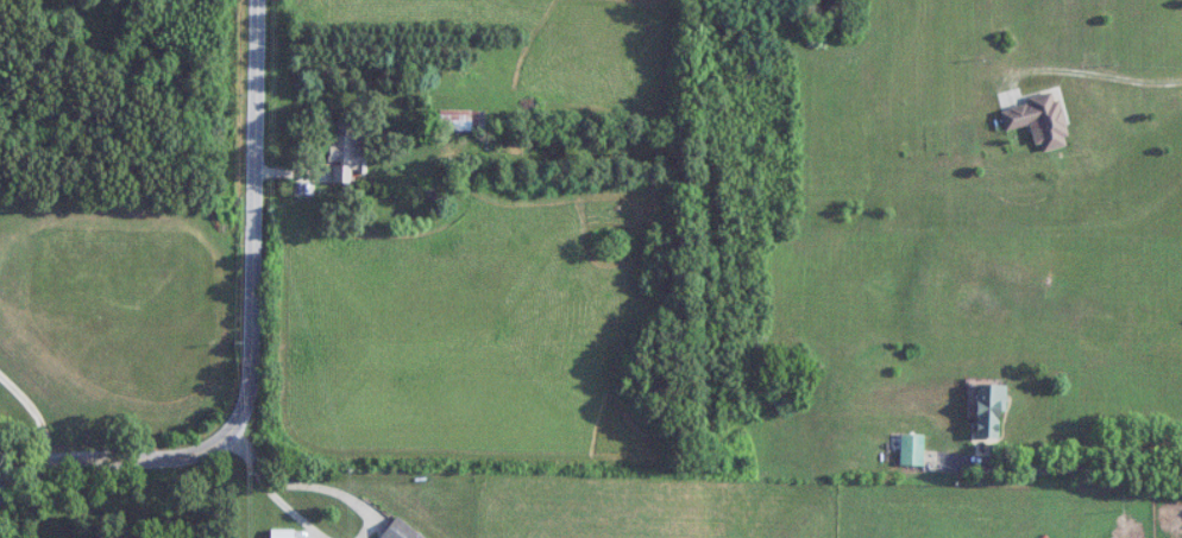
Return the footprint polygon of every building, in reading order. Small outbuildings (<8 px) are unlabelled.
[(1033,124),(1035,144),(1043,142),(1044,150),(1068,147),(1060,90),(1029,94),(1030,104),(1003,108),(1006,128),(1033,124)] [(484,131),(484,110),(440,110),(440,131),(484,131)] [(366,138),(366,115),(334,115),(335,162),(355,162),(355,138),(366,138)] [(977,385),(977,437),(1004,437),(1004,385),(977,385)] [(924,434),(901,434),(901,466),(924,466),(924,434)] [(380,537),(425,537),(396,516),(380,537)] [(295,529),(271,529),(271,537),(295,537),(295,529)]
